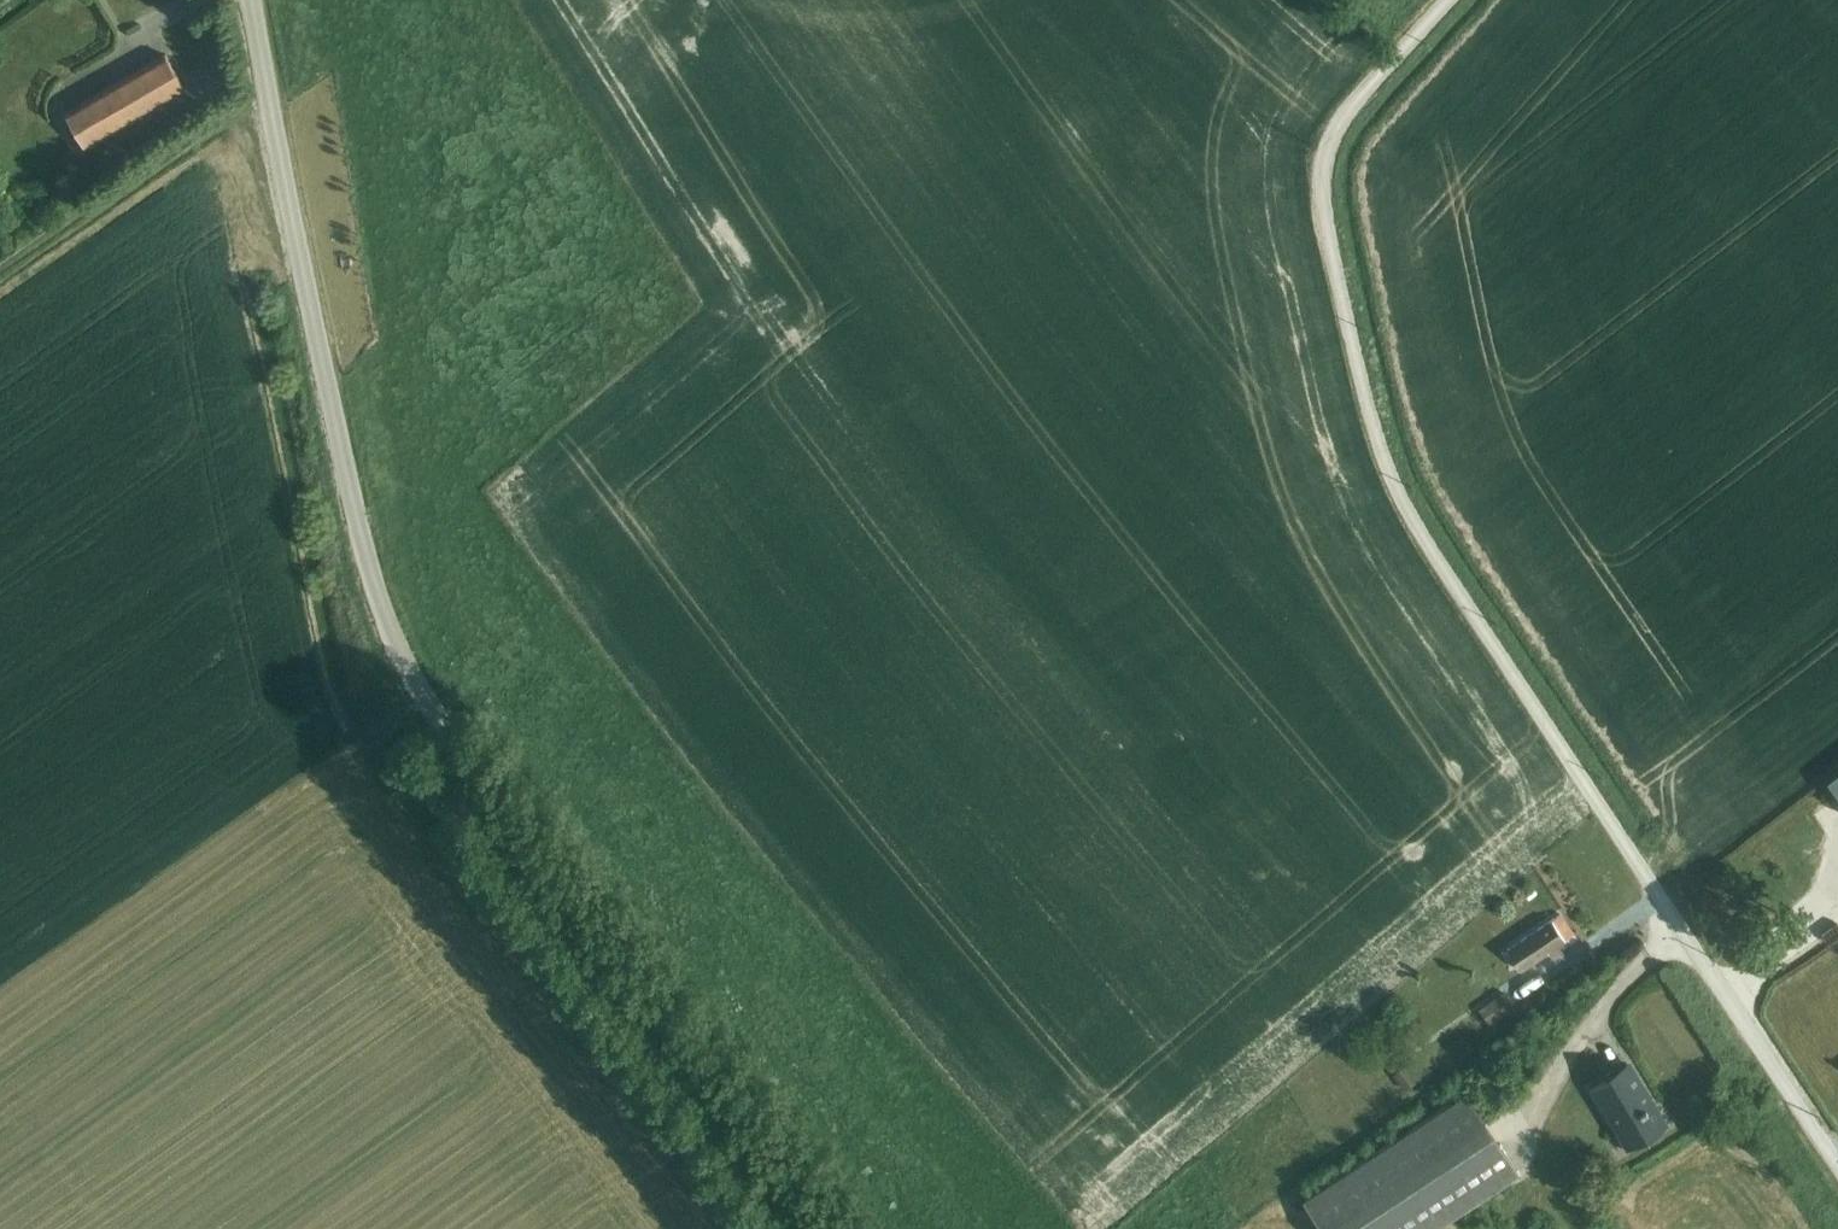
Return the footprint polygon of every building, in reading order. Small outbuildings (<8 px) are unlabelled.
[(86,149),(185,90),(165,56),(66,115),(86,149)] [(1516,946),(1526,962),(1571,931),(1560,916),(1516,946)] [(1491,1025),(1517,1006),(1505,989),(1479,1008),(1491,1025)] [(1590,1076),(1635,1142),(1670,1118),(1626,1052),(1590,1076)] [(1334,1228),(1435,1228),(1527,1167),(1468,1079),(1306,1189),(1334,1228)]
